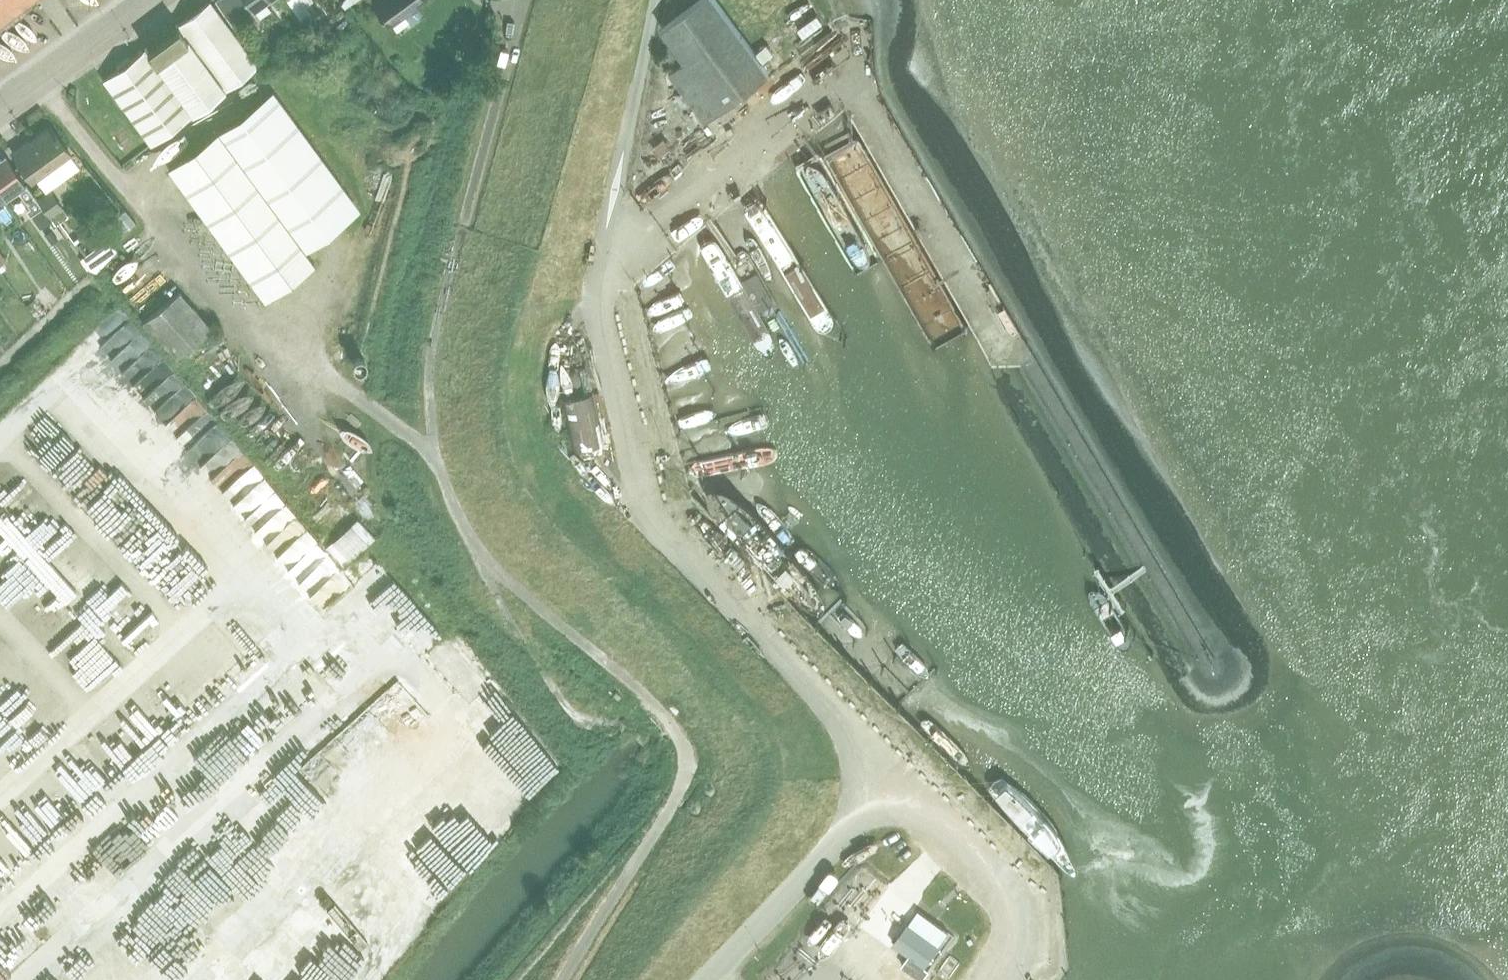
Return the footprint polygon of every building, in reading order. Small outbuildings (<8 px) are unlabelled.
[(31,0),(0,0),(0,22),(31,0)] [(224,89),(257,64),(209,0),(176,24),(178,26),(224,89)] [(244,0),(216,0),(215,1),(235,29),(254,16),(244,0)] [(253,11),(269,0),(246,0),(253,11)] [(313,16),(302,0),(288,0),(304,22),(313,16)] [(389,23),(421,0),(372,0),(389,23)] [(771,49),(767,44),(757,51),(756,52),(717,0),(698,0),(661,28),(685,62),(672,72),(670,74),(705,121),(708,124),(711,121),(729,108),(733,105),(740,100),(775,76),(771,72),(765,64),(776,55),(771,49)] [(224,89),(178,26),(147,49),(193,112),(224,89)] [(193,112),(147,49),(145,47),(103,78),(151,143),(193,112)] [(273,91),(218,131),(304,248),(342,220),(350,214),(353,212),(352,210),(316,162),(289,124),(294,120),(275,95),(273,91)] [(33,180),(70,153),(49,125),(27,141),(25,139),(10,150),(33,180)] [(303,247),(218,131),(169,167),(265,298),(314,262),(303,247)] [(851,139),(822,155),(933,350),(966,332),(851,139)] [(881,263),(817,154),(793,167),(854,278),(881,263)] [(50,219),(36,200),(4,155),(0,159),(0,190),(5,197),(18,188),(31,206),(27,209),(40,226),(50,219)] [(50,219),(51,220),(63,211),(49,191),(36,200),(50,219)] [(690,210),(670,220),(675,231),(695,220),(690,210)] [(175,361),(211,328),(179,291),(142,323),(175,361)] [(96,342),(110,362),(141,341),(127,320),(96,342)] [(552,351),(545,386),(565,390),(569,373),(562,371),(565,354),(552,351)] [(355,358),(354,360),(354,362),(355,364),(356,366),(358,367),(360,367),(362,367),(364,366),(365,364),(366,362),(366,360),(365,358),(364,357),(362,356),(360,355),(358,356),(356,357),(355,358)] [(153,406),(161,415),(185,392),(177,384),(153,406)] [(578,395),(561,399),(563,408),(573,449),(602,442),(592,392),(578,395)] [(177,422),(194,411),(187,400),(170,412),(177,422)] [(0,464),(0,521),(14,536),(45,507),(3,461),(0,464)] [(763,470),(691,497),(807,620),(838,552),(763,470)] [(315,518),(328,507),(321,500),(309,510),(315,518)] [(358,517),(326,547),(344,566),(375,536),(358,517)] [(130,533),(117,547),(139,568),(152,553),(130,533)] [(0,588),(0,600),(22,617),(38,596),(28,588),(22,596),(4,582),(0,588)] [(528,743),(520,751),(543,773),(551,764),(528,743)] [(502,823),(514,810),(494,792),(482,805),(502,823)] [(237,920),(294,849),(281,830),(274,825),(282,815),(257,795),(241,807),(249,818),(236,834),(245,847),(231,857),(229,856),(205,886),(192,875),(184,881),(176,870),(162,880),(156,887),(147,880),(160,898),(165,902),(169,908),(189,923),(202,914),(225,933),(231,924),(237,920)] [(465,813),(452,827),(424,801),(408,817),(461,868),(491,838),(465,813)] [(904,930),(895,943),(910,954),(906,958),(902,964),(913,972),(923,979),(926,973),(929,968),(924,965),(928,960),(935,949),(939,944),(944,937),(948,931),(935,921),(928,916),(919,909),(909,923),(904,930)] [(787,957),(764,974),(769,979),(800,979),(803,978),(791,961),(801,954),(794,944),(784,952),(787,957)]
